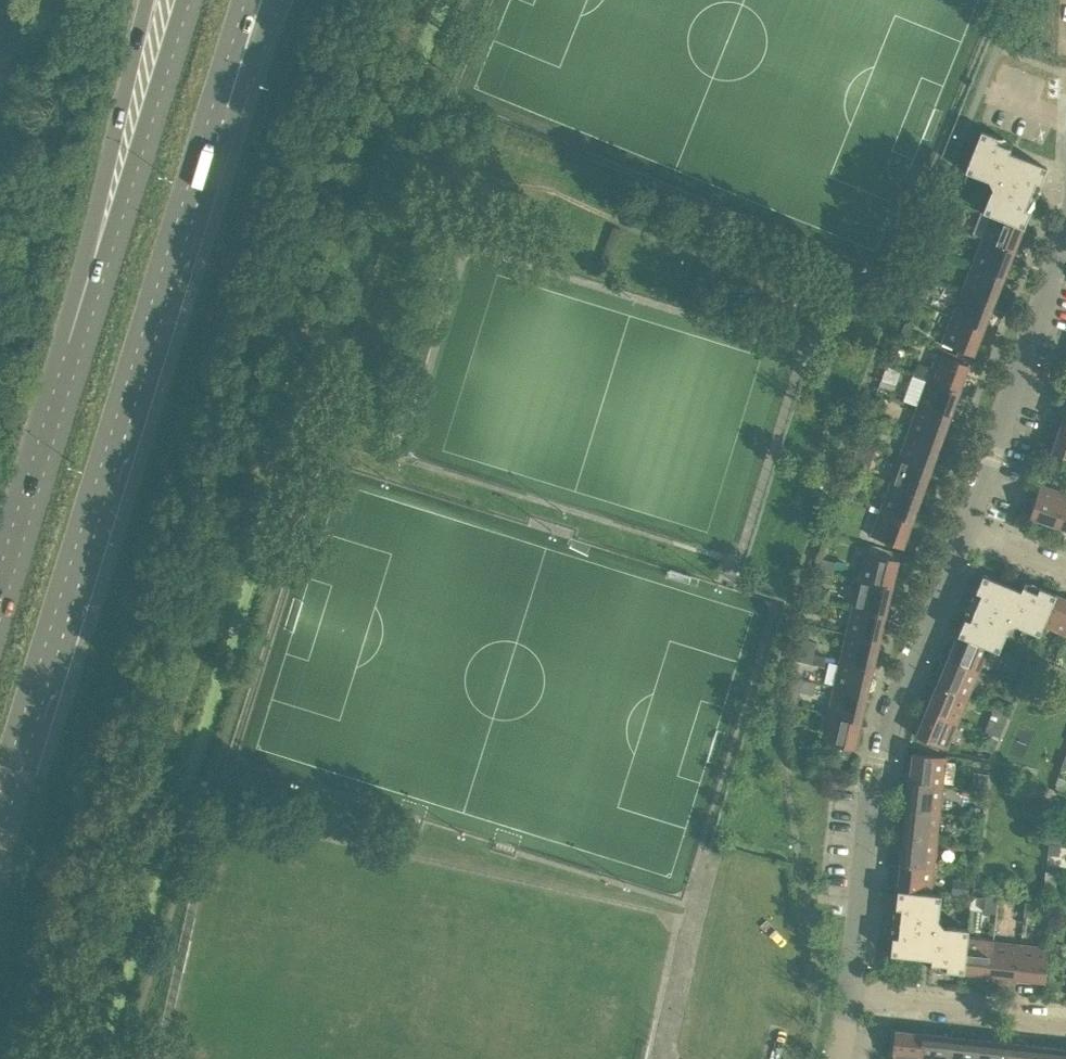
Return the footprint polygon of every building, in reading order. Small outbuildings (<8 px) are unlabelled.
[(980,130),(964,171),(982,178),(985,179),(985,178),(986,174),(995,170),(998,172),(1000,173),(1000,172),(1003,174),(1004,175),(1006,181),(1005,185),(1005,184),(1004,186),(1005,186),(1003,190),(995,193),(991,192),(991,191),(990,191),(988,196),(982,212),(991,215),(1022,228),(1029,211),(1029,210),(1024,209),(1029,196),(1034,198),(1035,196),(1046,167),(1016,155),(1016,154),(1015,155),(1013,154),(1009,152),(1008,152),(1009,148),(1008,147),(1007,147),(995,142),(997,137),(980,130)] [(947,214),(943,225),(956,230),(961,220),(947,214)] [(991,215),(981,240),(1013,252),(1022,228),(991,215)] [(934,245),(932,250),(932,251),(945,256),(950,245),(937,240),(935,242),(934,245)] [(981,241),(972,265),(1003,277),(1013,252),(981,240),(981,241)] [(972,265),(962,290),(993,302),(1003,277),(972,265)] [(919,287),(931,292),(934,283),(922,278),(919,287)] [(962,290),(952,315),(983,328),(993,302),(962,290)] [(952,315),(941,343),(973,355),(983,328),(952,315)] [(905,321),(900,333),(909,337),(914,326),(905,321)] [(931,367),(927,379),(958,391),(968,365),(936,353),(931,367)] [(917,362),(913,374),(927,379),(931,367),(917,362)] [(888,367),(882,382),(896,388),(902,372),(888,367)] [(927,379),(917,405),(949,417),(958,391),(927,379)] [(917,405),(908,432),(939,444),(949,417),(917,405)] [(1061,423),(1051,452),(1065,457),(1065,425),(1061,423)] [(908,432),(899,457),(930,469),(939,444),(908,432)] [(864,435),(860,443),(871,447),(874,439),(864,435)] [(850,464),(848,467),(849,468),(864,473),(869,460),(855,455),(853,455),(851,461),(850,464)] [(899,457),(889,484),(921,495),(930,469),(899,457)] [(846,482),(841,495),(851,499),(856,486),(846,482)] [(889,484),(880,509),(912,520),(921,495),(889,484)] [(1040,485),(1029,517),(1055,526),(1065,494),(1040,485)] [(1055,526),(1065,529),(1065,494),(1055,526)] [(912,520),(880,509),(870,536),(902,547),(912,520)] [(865,552),(858,580),(891,587),(898,560),(865,552)] [(816,557),(815,569),(817,570),(818,570),(832,574),(835,562),(821,559),(819,558),(816,557)] [(964,618),(957,634),(988,647),(997,651),(1004,635),(1006,631),(1005,630),(1000,629),(997,622),(999,617),(1000,616),(999,615),(1001,612),(1008,609),(1012,610),(1011,611),(1013,611),(1017,613),(1020,621),(1018,625),(1018,626),(1023,628),(1038,634),(1042,625),(1055,594),(1038,587),(1036,592),(1024,587),(1022,586),(1020,590),(1019,589),(1019,590),(1012,587),(1013,587),(1012,586),(1012,587),(1011,586),(982,574),(969,605),(969,606),(974,608),(969,620),(964,618)] [(858,580),(852,606),(885,614),(891,587),(858,580)] [(815,586),(812,598),(827,601),(829,589),(815,586)] [(1042,625),(1049,628),(1065,635),(1065,598),(1055,594),(1042,625)] [(852,606),(846,633),(879,641),(885,614),(852,606)] [(846,633),(840,659),(873,666),(879,641),(846,633)] [(957,634),(947,659),(978,672),(988,647),(957,634)] [(799,650),(814,653),(816,642),(802,639),(799,650)] [(799,650),(797,661),(811,664),(823,667),(826,656),(814,653),(799,650)] [(1003,667),(1017,671),(1021,660),(1007,655),(1003,667)] [(840,659),(834,684),(867,692),(873,666),(840,659)] [(947,659),(936,684),(968,697),(978,672),(947,659)] [(1037,671),(1049,675),(1053,664),(1042,660),(1037,671)] [(1051,675),(1051,676),(1064,681),(1065,675),(1065,669),(1055,665),(1051,675)] [(834,684),(827,712),(860,720),(867,692),(834,684)] [(936,684),(926,709),(957,722),(968,697),(936,684)] [(1003,697),(1013,702),(1014,702),(1019,689),(1008,684),(1003,697)] [(926,709),(915,735),(946,748),(957,722),(926,709)] [(860,720),(827,712),(821,741),(835,744),(849,747),(854,748),(860,720)] [(987,734),(998,738),(999,738),(1004,725),(992,721),(987,734)] [(981,748),(992,752),(993,753),(998,740),(986,736),(981,748)] [(849,747),(835,744),(832,756),(846,760),(849,747)] [(912,753),(909,780),(942,784),(945,757),(912,753)] [(986,787),(988,774),(987,774),(975,773),(973,786),(986,787)] [(909,780),(906,808),(939,811),(942,784),(909,780)] [(906,808),(903,835),(936,838),(939,811),(906,808)] [(1049,842),(1060,843),(1061,829),(1051,828),(1049,842)] [(970,842),(978,843),(979,832),(971,831),(970,842)] [(903,835),(900,862),(933,866),(936,838),(903,835)] [(1047,854),(1058,855),(1060,845),(1049,843),(1047,854)] [(898,881),(897,889),(930,893),(931,885),(933,866),(900,862),(898,881)] [(1046,871),(1044,885),(1055,886),(1056,872),(1046,871)] [(962,894),(967,895),(968,882),(955,880),(954,893),(962,894)] [(892,928),(889,954),(921,957),(921,958),(922,958),(922,957),(930,958),(930,959),(930,963),(933,963),(945,964),(945,970),(963,972),(967,938),(968,928),(951,927),(946,926),(946,927),(946,932),(939,937),(935,937),(935,936),(933,936),(929,936),(924,930),(925,926),(925,924),(925,921),(932,915),(937,915),(936,916),(937,916),(938,916),(938,912),(940,894),(930,893),(897,889),(895,907),(900,908),(899,921),(894,920),(893,920),(892,928)] [(944,896),(944,904),(957,905),(957,897),(944,896)] [(996,899),(986,898),(984,912),(995,913),(996,899)] [(1024,916),(1034,917),(1036,903),(1025,902),(1024,916)] [(967,938),(963,972),(970,973),(990,975),(994,941),(974,939),(967,938)] [(994,941),(990,975),(1017,978),(1021,944),(994,941)] [(1021,944),(1017,978),(1045,981),(1048,948),(1021,944)] [(1050,944),(1050,953),(1060,954),(1061,945),(1050,944)] [(921,1033),(894,1030),(891,1058),(919,1058),(921,1033)] [(949,1036),(921,1033),(919,1058),(946,1058),(949,1036)] [(976,1039),(949,1036),(946,1058),(974,1058),(976,1039)] [(1004,1042),(976,1039),(974,1058),(1002,1058),(1004,1042)] [(1031,1045),(1004,1042),(1002,1058),(1029,1058),(1031,1045)] [(1058,1048),(1031,1045),(1029,1058),(1057,1058),(1058,1048)] [(1058,1048),(1057,1058),(1065,1058),(1065,1049),(1058,1048)]
